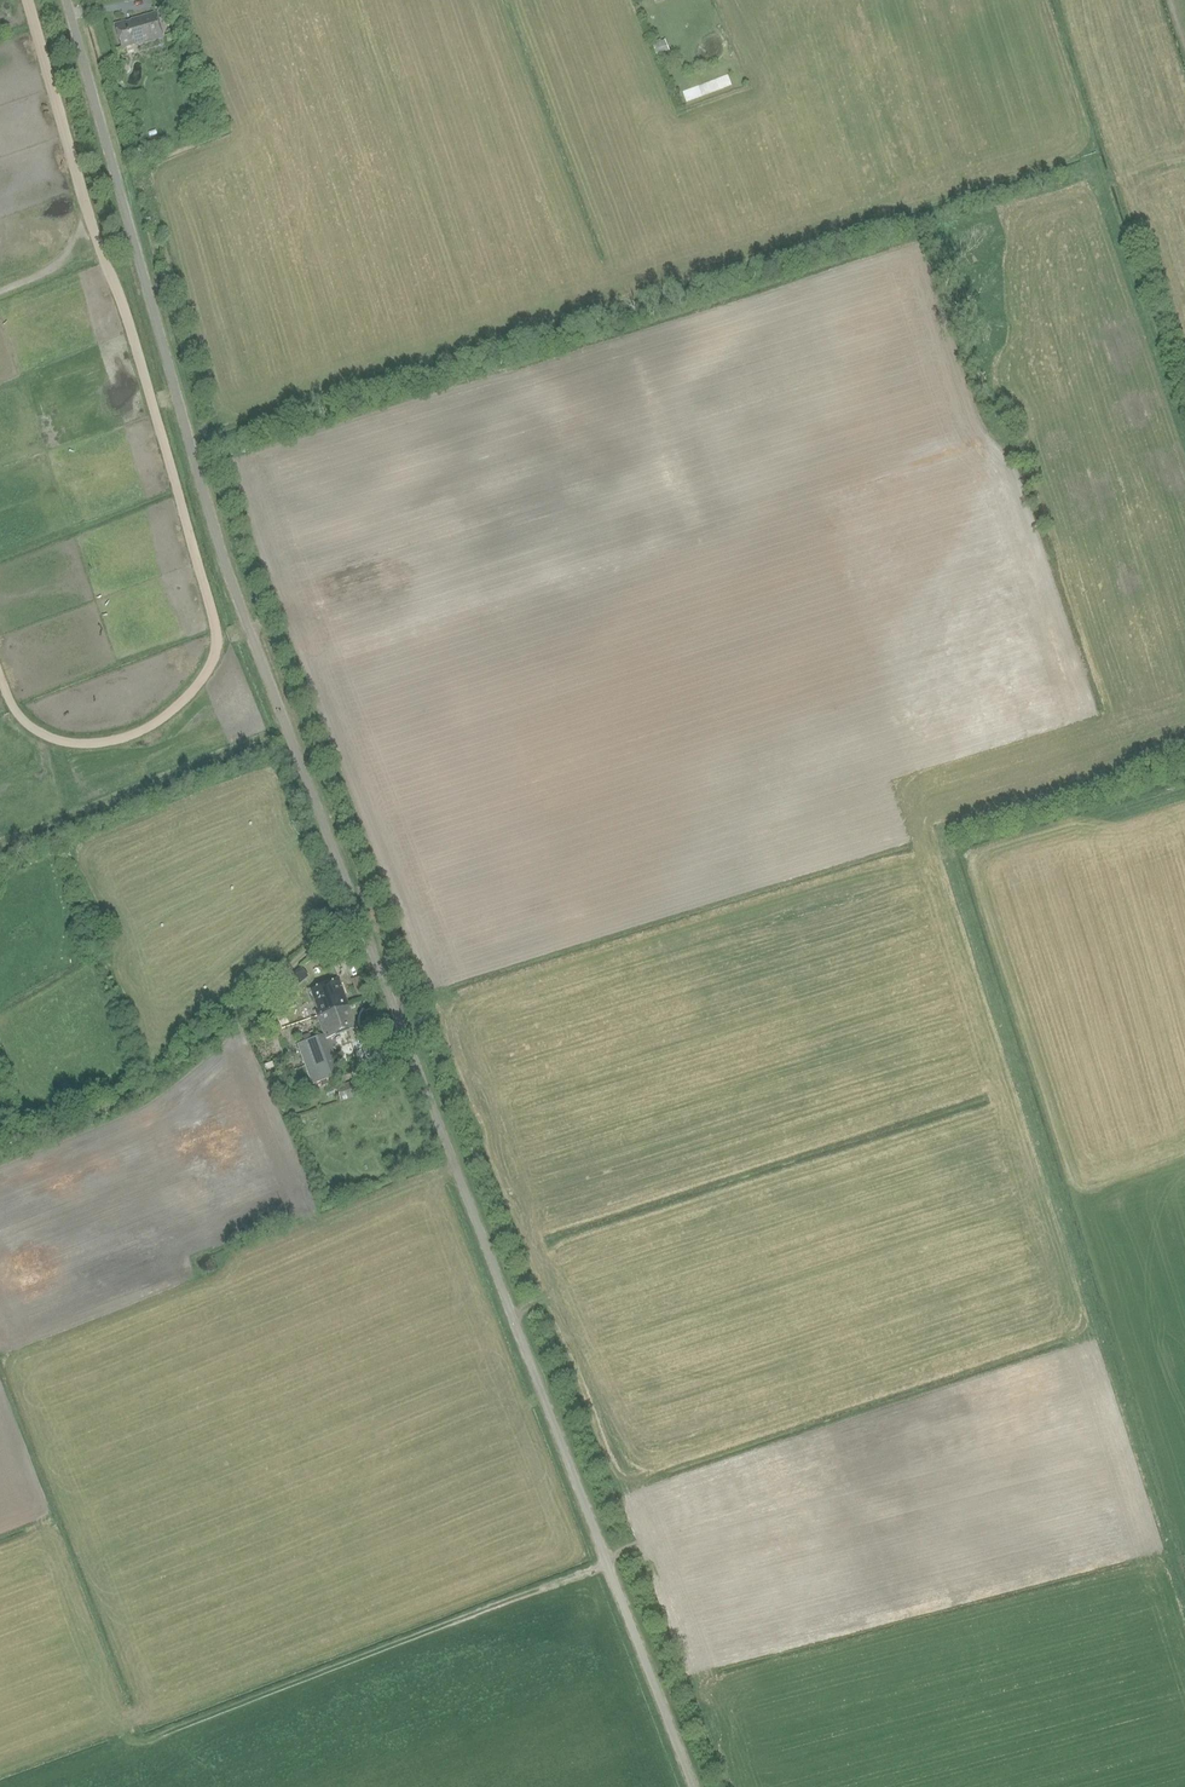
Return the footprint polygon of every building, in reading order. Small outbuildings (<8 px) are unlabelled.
[(138,45),(163,39),(156,13),(131,20),(131,22),(126,23),(125,22),(115,25),(122,50),(127,49),(127,47),(138,44),(138,45)] [(670,52),(665,40),(662,41),(661,40),(656,42),(657,44),(653,45),(658,57),(662,55),(667,53),(670,52)] [(357,995),(364,992),(359,977),(352,980),(357,995)] [(317,1016),(348,1005),(339,979),(311,990),(318,1010),(315,1010),(317,1016)] [(348,1005),(317,1016),(324,1034),(311,1039),(309,1034),(302,1037),(304,1042),(298,1044),(312,1085),(320,1082),(322,1086),(328,1084),(326,1080),(339,1075),(326,1040),(357,1029),(348,1005)] [(367,1038),(380,1033),(375,1020),(363,1024),(367,1038)] [(359,1095),(354,1080),(335,1087),(341,1102),(359,1095)]
